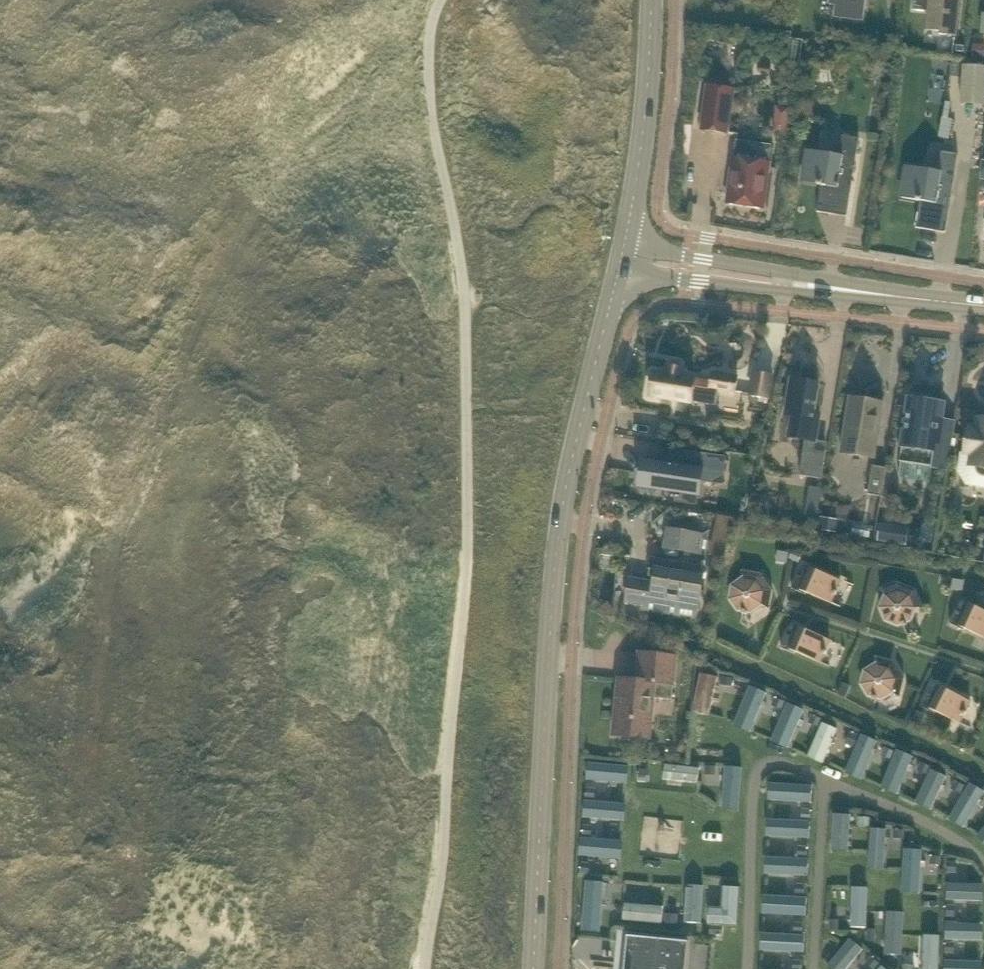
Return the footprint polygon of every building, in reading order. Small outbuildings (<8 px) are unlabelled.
[(830,4),(831,5),(832,2),(835,3),(834,15),(862,19),(863,6),(865,7),(865,5),(863,5),(864,0),(831,0),(830,4)] [(913,10),(929,11),(928,28),(941,30),(940,33),(956,34),(959,0),(914,0),(913,10)] [(973,58),(983,59),(983,45),(974,44),(973,58)] [(963,65),(960,102),(983,104),(983,66),(963,65)] [(727,133),(734,89),(708,86),(702,129),(727,133)] [(776,107),(774,131),(787,133),(789,108),(776,107)] [(854,172),(859,138),(843,136),(840,155),(813,151),(811,164),(806,163),(803,182),(821,185),(817,212),(847,216),(853,180),(849,180),(850,171),(854,172)] [(734,158),(727,204),(763,209),(770,163),(768,163),(771,145),(737,140),(735,158),(734,158)] [(953,188),(958,154),(942,152),(939,171),(912,167),(910,180),(905,179),(902,198),(920,201),(916,228),(946,232),(951,196),(947,196),(949,187),(953,188)] [(681,378),(683,369),(668,367),(667,375),(653,373),(649,396),(667,399),(668,401),(673,401),(674,400),(691,403),(691,401),(716,405),(718,391),(735,394),(738,378),(712,373),(710,390),(693,388),(694,380),(681,378)] [(769,399),(773,375),(755,372),(751,396),(769,399)] [(814,413),(819,384),(791,380),(788,404),(787,410),(793,411),(789,436),(806,439),(800,475),(822,479),(826,450),(815,449),(820,414),(814,413)] [(875,458),(883,403),(850,397),(841,453),(875,458)] [(940,428),(944,404),(910,398),(900,462),(947,469),(953,430),(940,428)] [(958,471),(966,485),(983,488),(983,419),(978,418),(976,429),(969,428),(965,452),(961,452),(958,471)] [(644,460),(640,487),(644,487),(675,492),(674,501),(697,505),(700,481),(723,484),(726,456),(673,448),(670,464),(644,460)] [(881,496),(886,468),(873,466),(868,494),(881,496)] [(819,501),(821,490),(811,489),(809,500),(819,501)] [(729,490),(727,501),(735,503),(737,491),(729,490)] [(698,534),(700,525),(688,523),(687,532),(668,529),(665,547),(700,553),(704,535),(698,534)] [(867,538),(869,527),(853,524),(852,536),(867,538)] [(908,528),(881,524),(879,540),(907,545),(908,528)] [(680,568),(681,564),(652,559),(649,576),(655,577),(653,584),(645,586),(635,581),(631,579),(628,594),(626,602),(643,605),(643,609),(693,617),(702,567),(685,564),(684,569),(680,568)] [(836,591),(841,580),(807,566),(802,577),(797,575),(792,588),(806,594),(807,592),(831,603),(835,594),(836,595),(837,592),(836,591)] [(773,590),(762,573),(742,570),(742,571),(744,578),(733,586),(730,599),(738,610),(742,611),(742,613),(746,614),(746,611),(751,612),(762,605),(768,609),(769,609),(773,590)] [(924,608),(917,590),(898,582),(880,589),(880,590),(881,590),(886,596),(881,608),(886,620),(898,625),(902,624),(903,626),(907,624),(906,622),(910,620),(915,608),(923,608),(923,609),(924,608)] [(966,602),(960,613),(956,611),(950,623),(964,630),(965,628),(983,637),(983,610),(966,602)] [(825,651),(830,640),(796,625),(791,636),(786,634),(781,647),(795,653),(796,651),(820,662),(824,654),(825,655),(826,651),(825,651)] [(673,690),(676,657),(645,653),(643,680),(619,678),(613,735),(650,739),(656,688),(673,690)] [(905,678),(895,661),(875,656),(875,657),(876,657),(876,665),(865,672),(862,685),(869,696),(873,697),(873,699),(877,700),(877,698),(882,699),(893,692),(899,697),(900,697),(905,678)] [(718,676),(701,671),(692,710),(709,714),(718,676)] [(750,685),(733,724),(750,731),(767,692),(750,685)] [(970,701),(947,690),(937,685),(932,696),(927,694),(921,706),(935,713),(935,711),(959,723),(963,715),(965,716),(966,713),(965,712),(970,701)] [(803,709),(787,702),(772,740),(787,746),(803,709)] [(822,723),(808,756),(823,763),(837,729),(822,723)] [(879,737),(863,730),(847,768),(863,774),(879,737)] [(897,748),(882,785),(898,792),(913,755),(897,748)] [(628,764),(587,761),(586,778),(627,781),(628,764)] [(664,763),(662,778),(697,781),(698,766),(664,763)] [(725,765),(721,808),(739,809),(743,767),(725,765)] [(947,775),(931,767),(915,800),(931,808),(947,775)] [(810,800),(811,783),(770,781),(769,798),(810,800)] [(949,818),(963,826),(983,792),(983,791),(970,783),(949,818)] [(585,798),(583,815),(620,818),(621,802),(585,798)] [(834,812),(832,848),(848,849),(850,813),(834,812)] [(769,818),(769,835),(809,837),(810,819),(769,818)] [(872,826),(869,866),(883,867),(886,827),(872,826)] [(622,840),(581,837),(580,853),(621,856),(622,840)] [(905,847),(902,891),(919,892),(923,849),(905,847)] [(808,875),(809,857),(766,856),(766,873),(808,875)] [(603,880),(586,879),(583,929),(600,930),(603,880)] [(981,898),(982,882),(947,881),(947,897),(981,898)] [(686,884),(684,921),(700,921),(701,884),(686,884)] [(710,905),(709,922),(737,923),(739,885),(723,884),(722,906),(710,905)] [(852,885),(851,926),(866,927),(868,886),(852,885)] [(764,896),(764,913),(805,915),(806,898),(764,896)] [(624,900),(622,918),(661,922),(663,903),(624,900)] [(887,911),(885,953),(901,954),(903,912),(887,911)] [(946,919),(946,938),(981,939),(981,920),(946,919)] [(803,951),(804,934),(763,932),(762,949),(803,951)] [(922,968),(938,968),(940,934),(924,933),(922,968)] [(687,943),(630,936),(626,968),(685,968),(686,959),(688,943),(687,943)] [(827,965),(832,968),(845,968),(863,947),(850,937),(827,965)] [(983,958),(942,957),(942,968),(983,968),(983,958)]
